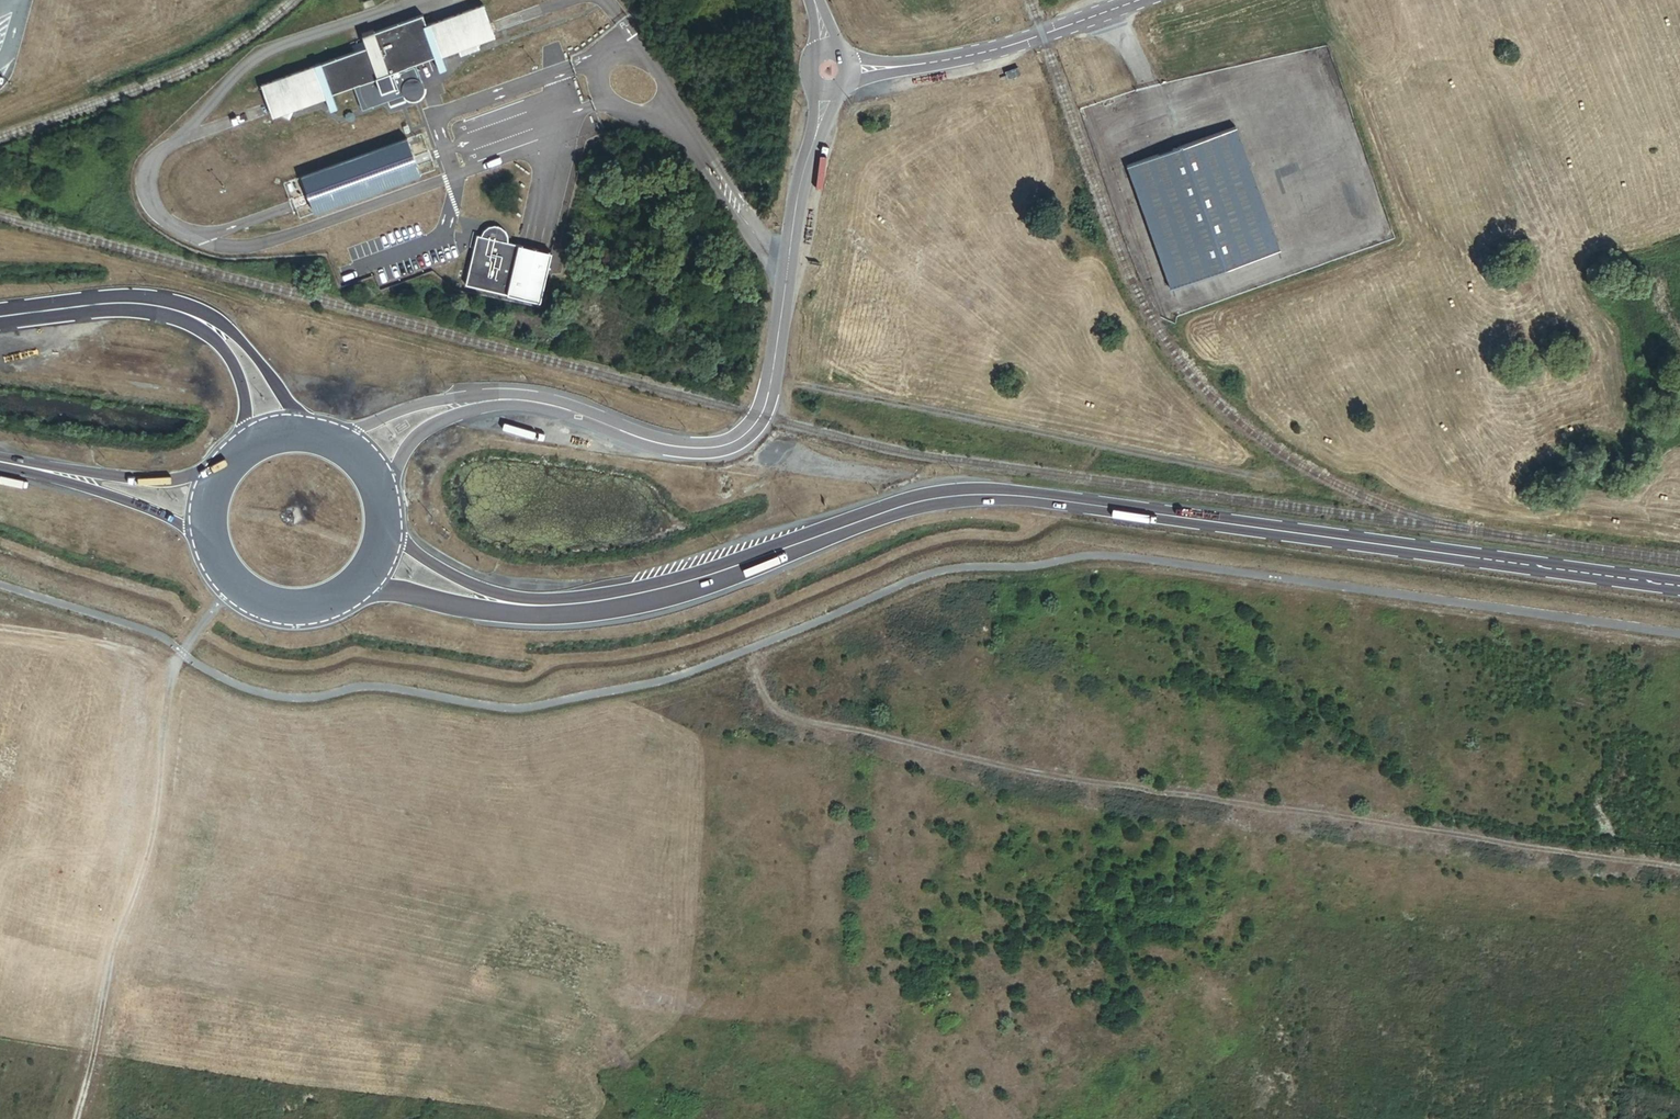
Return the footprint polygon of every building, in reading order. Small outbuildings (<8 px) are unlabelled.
[(363,109),(405,94),(407,96),(409,98),(412,99),(415,99),(419,98),(423,96),(425,90),(425,86),(416,62),(435,55),(441,69),(447,67),(442,55),(496,36),(484,4),(427,24),(423,14),(376,32),(375,30),(365,34),(368,45),(262,84),(274,116),(327,97),(332,109),(338,106),(333,93),(355,85),(363,109)] [(1018,69),(1006,73),(1009,81),(1021,76),(1018,69)] [(1279,252),(1234,128),(1127,167),(1171,291),(1279,252)] [(406,133),(301,171),(315,209),(420,171),(406,133)] [(482,235),(509,241),(509,235),(506,230),(502,226),(499,225),(495,225),(492,225),(488,227),(485,229),(482,235)] [(509,241),(482,235),(478,234),(467,283),(541,301),(553,252),(509,241)]
